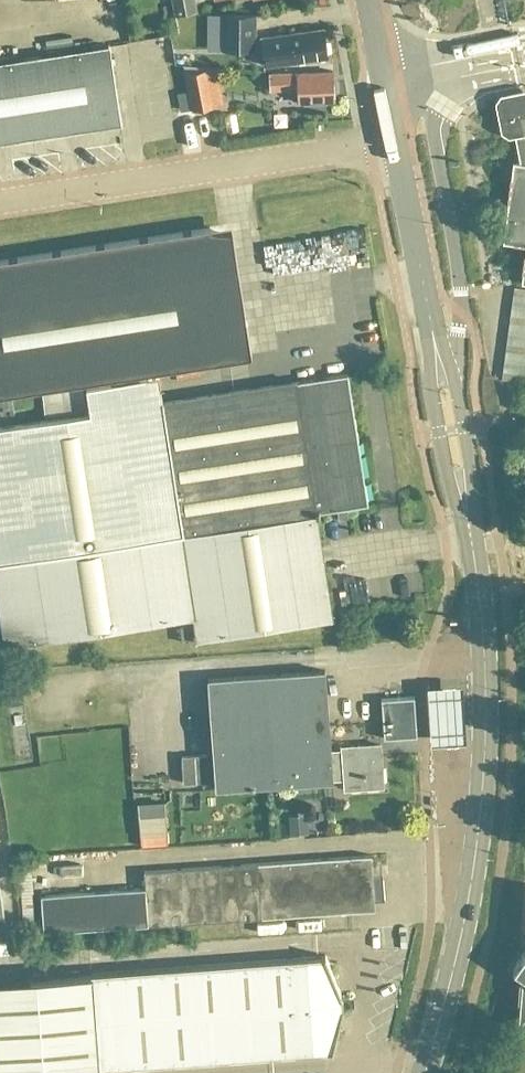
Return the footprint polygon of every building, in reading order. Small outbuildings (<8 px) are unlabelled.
[(254,16),(223,16),(223,52),(244,52),(244,40),(254,40),(254,16)] [(288,34),(260,38),(264,67),(327,58),(323,29),(288,34)] [(119,124),(108,47),(0,63),(0,142),(119,124)] [(211,107),(206,71),(186,74),(191,110),(211,107)] [(297,104),(334,102),(332,72),(296,74),(296,75),(269,76),(270,90),(296,89),(297,104)] [(523,98),(501,102),(504,119),(511,118),(519,164),(513,163),(503,243),(524,246),(524,109),(523,98)] [(0,261),(0,397),(230,362),(209,229),(0,261)] [(514,292),(501,384),(524,387),(524,294),(514,292)] [(0,429),(0,622),(4,648),(191,619),(195,642),(332,620),(315,514),(336,511),(346,509),(367,506),(346,375),(162,404),(90,415),(0,429)] [(183,643),(192,641),(190,626),(181,628),(183,643)] [(332,782),(330,755),(325,672),(207,680),(214,789),(332,782)] [(465,739),(462,679),(427,681),(430,741),(465,739)] [(383,740),(417,738),(414,698),(381,701),(383,740)] [(344,790),(382,788),(379,746),(342,748),(342,754),(330,755),(332,782),(344,781),(344,790)] [(179,789),(178,775),(152,776),(153,790),(179,789)] [(40,897),(42,935),(374,910),(370,856),(143,872),(144,890),(40,897)] [(23,933),(35,932),(30,861),(18,862),(23,933)] [(326,930),(348,929),(348,918),(326,919),(326,930)] [(512,970),(522,977),(518,1026),(519,1026),(521,1004),(524,1004),(524,951),(512,970)] [(324,959),(90,975),(97,1070),(331,1053),(330,1053),(332,1054),(343,1010),(342,1009),(341,1000),(342,1000),(325,957),(323,958),(324,959)]
